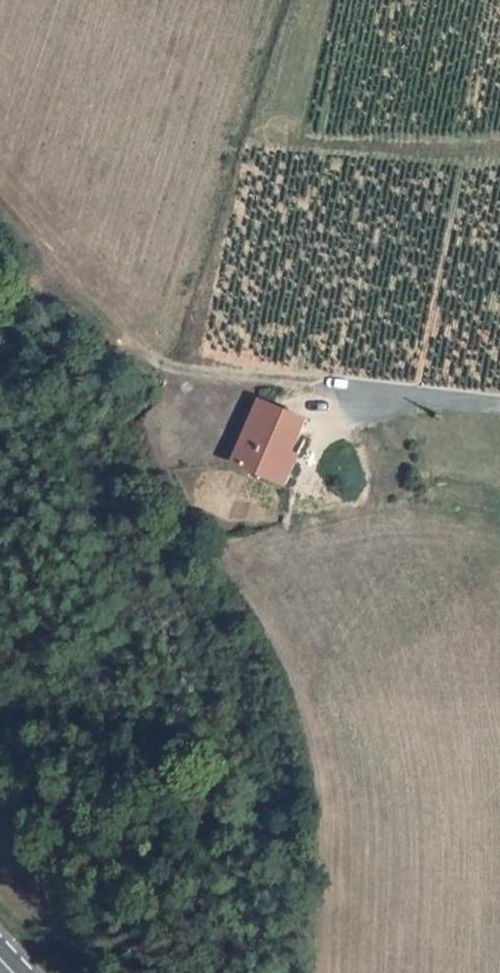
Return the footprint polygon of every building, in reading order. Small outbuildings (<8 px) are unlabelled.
[(289,421),(250,403),(222,466),(267,488),(289,438),(283,436),(289,421)]
